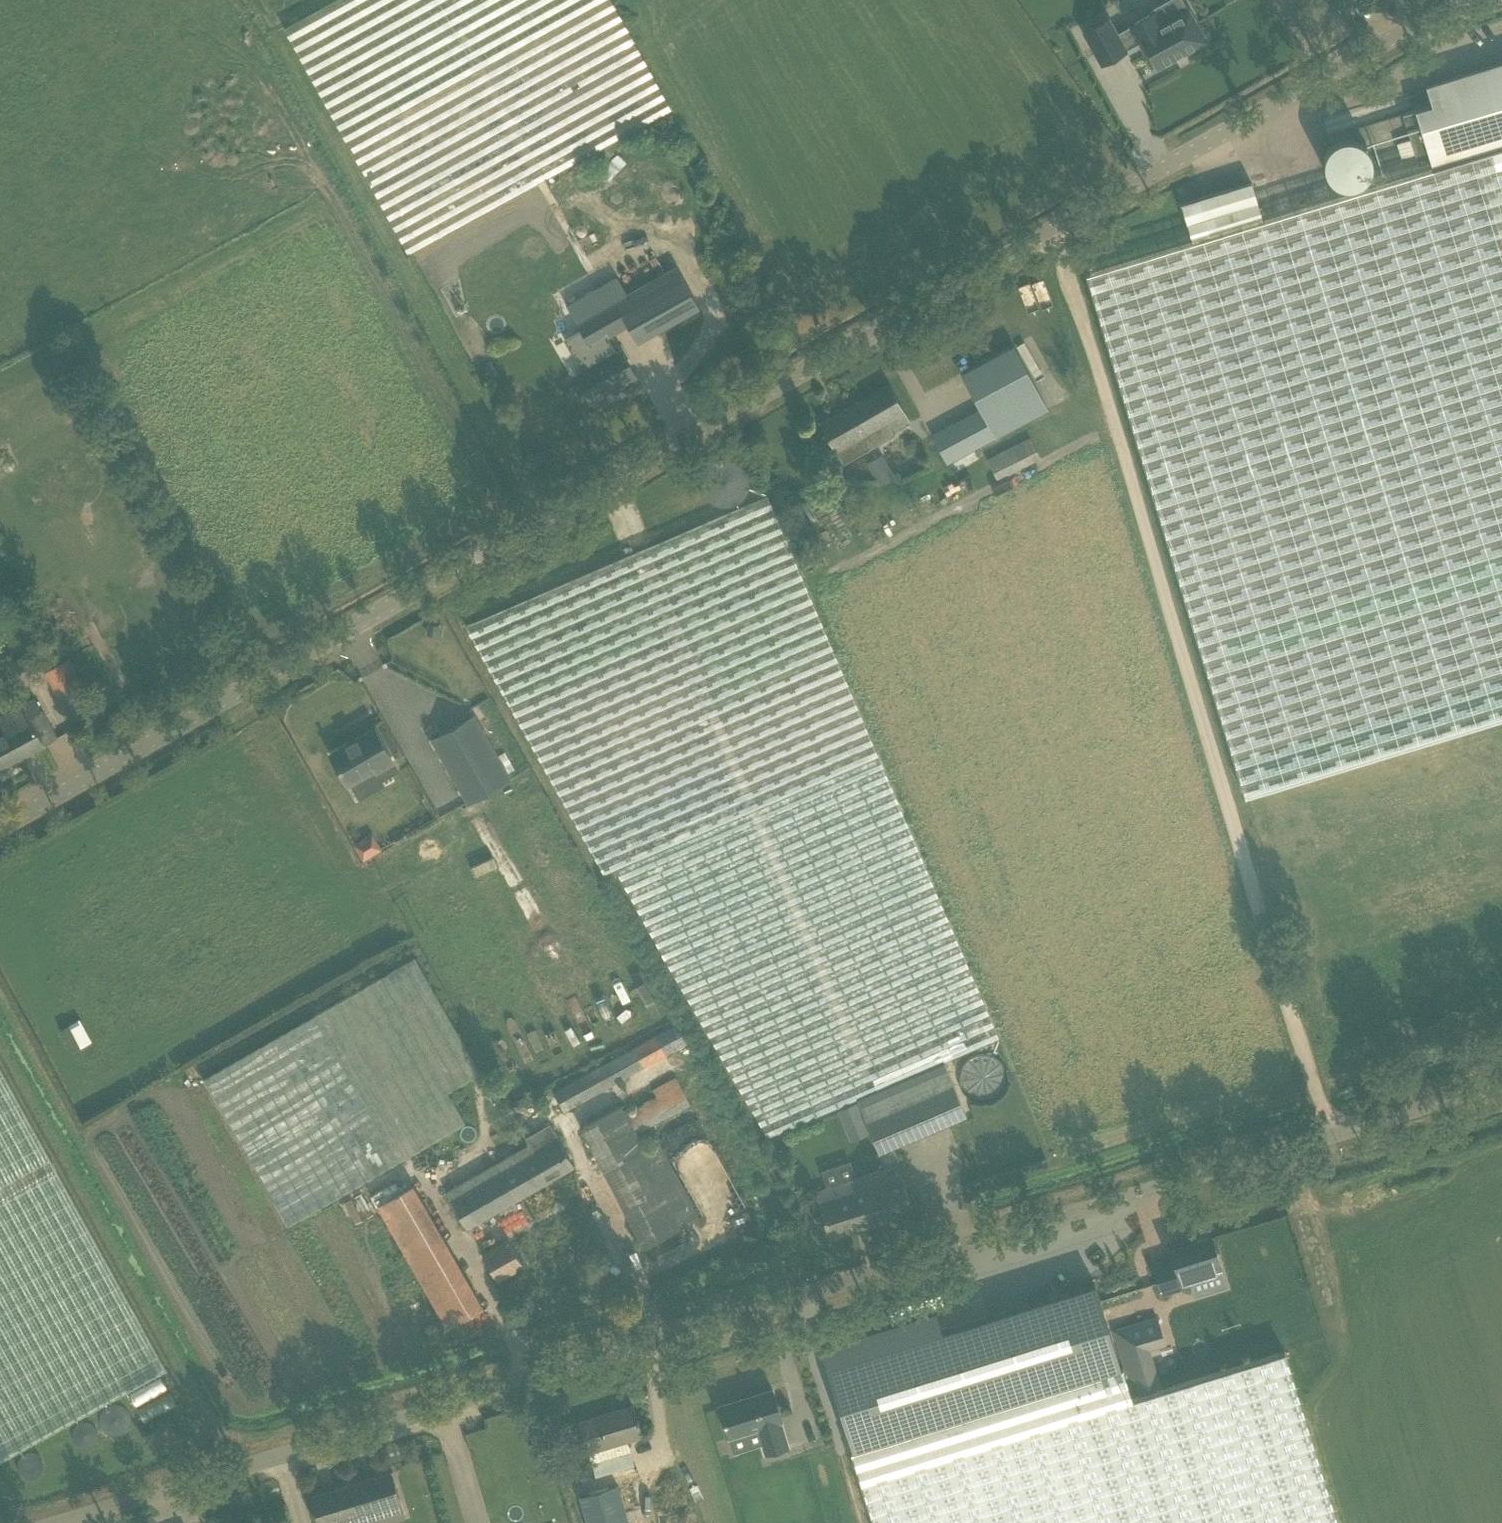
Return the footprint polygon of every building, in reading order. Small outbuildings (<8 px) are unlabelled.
[(284,26),(408,250),(672,106),(613,0),(331,0),(284,26)] [(1128,25),(1129,27),(1117,33),(1108,18),(1082,32),(1101,65),(1127,51),(1126,50),(1138,44),(1144,54),(1147,52),(1157,70),(1208,42),(1189,8),(1162,23),(1155,10),(1128,25)] [(1426,86),(1432,105),(1403,114),(1418,164),(1431,160),(1433,167),(1263,219),(1192,240),(1087,272),(1245,794),(1501,716),(1501,63),(1426,86)] [(1337,141),(1331,179),(1363,184),(1369,145),(1337,141)] [(1181,204),(1192,240),(1263,219),(1252,182),(1181,204)] [(567,305),(571,313),(590,348),(608,337),(627,326),(637,343),(699,307),(675,266),(627,294),(617,276),(567,305)] [(1026,285),(1036,308),(1056,300),(1046,277),(1026,285)] [(980,409),(995,438),(1048,409),(1014,346),(961,374),(980,409)] [(637,375),(622,349),(574,375),(590,401),(637,375)] [(909,420),(889,384),(820,423),(843,465),(875,447),(896,435),(893,429),(909,420)] [(995,438),(980,409),(932,435),(947,464),(995,438)] [(1030,434),(986,456),(998,477),(1041,455),(1030,434)] [(740,479),(740,474),(740,469),(738,465),(736,460),(732,455),(728,452),(724,450),(719,449),(714,448),(709,449),(704,450),(699,453),(695,456),(692,460),(690,465),(689,468),(688,474),(689,479),(691,485),(693,489),(697,493),(701,497),(705,498),(709,500),(716,500),(726,497),(730,495),(733,492),(736,489),(738,483),(740,479)] [(880,485),(895,477),(889,467),(874,475),(880,485)] [(966,1114),(944,1060),(1001,1036),(768,495),(466,626),(605,872),(615,867),(767,1136),(857,1099),(878,1153),(883,1168),(815,1190),(830,1237),(913,1210),(892,1146),(966,1114)] [(438,637),(440,626),(428,624),(427,635),(438,637)] [(44,670),(58,696),(84,682),(70,656),(44,670)] [(57,738),(35,699),(0,718),(0,770),(45,745),(57,738)] [(468,805),(512,780),(475,714),(431,740),(468,805)] [(373,732),(331,756),(347,786),(372,772),(375,776),(393,765),(373,732)] [(363,861),(383,850),(373,834),(354,845),(363,861)] [(465,1121),(447,1091),(481,1072),(413,957),(380,976),(202,1077),(287,1225),(465,1121)] [(560,1103),(564,1110),(687,1043),(674,1023),(553,1089),(560,1103)] [(1009,1083),(1010,1078),(1009,1073),(1008,1067),(1005,1062),(1001,1058),(997,1055),(992,1052),(987,1051),(982,1050),(976,1051),(972,1052),(967,1055),(963,1059),(960,1063),(957,1067),(956,1073),(955,1078),(956,1083),(957,1088),(959,1092),(963,1097),(966,1100),(972,1103),(977,1104),(982,1105),(988,1104),(993,1103),(998,1100),(1002,1097),(1006,1092),(1008,1088),(1009,1083)] [(167,1369),(0,1066),(0,1461),(167,1369)] [(647,1147),(639,1131),(690,1103),(676,1077),(653,1089),(654,1093),(650,1095),(652,1097),(640,1103),(641,1104),(627,1112),(624,1105),(623,1105),(581,1127),(643,1248),(699,1218),(659,1141),(647,1147)] [(838,1110),(842,1120),(861,1112),(857,1103),(838,1110)] [(550,1123),(526,1137),(529,1144),(447,1191),(467,1228),(575,1166),(550,1123)] [(778,1154),(767,1160),(772,1172),(784,1166),(778,1154)] [(380,1202),(447,1326),(482,1307),(414,1182),(380,1202)] [(1221,1268),(1211,1236),(1186,1244),(1185,1241),(1169,1246),(1173,1259),(1153,1265),(1162,1293),(1204,1279),(1202,1274),(1221,1268)] [(507,1243),(482,1256),(495,1281),(520,1268),(507,1243)] [(520,1278),(507,1284),(515,1299),(528,1293),(520,1278)] [(853,1450),(1122,1369),(1097,1284),(943,1330),(937,1308),(821,1343),(853,1450)] [(1113,1330),(1125,1368),(1133,1396),(1162,1387),(1150,1349),(1165,1344),(1157,1317),(1113,1330)] [(853,1450),(875,1522),(1336,1522),(1285,1353),(1132,1400),(1122,1369),(853,1450)] [(783,1420),(773,1389),(719,1406),(729,1437),(758,1428),(766,1454),(789,1447),(781,1420),(783,1420)] [(642,1435),(633,1405),(579,1421),(596,1473),(634,1462),(627,1440),(642,1435)] [(546,1424),(543,1425),(529,1429),(532,1439),(549,1434),(546,1424)] [(392,1472),(391,1471),(311,1495),(320,1522),(379,1522),(375,1510),(400,1503),(392,1472)] [(580,1494),(589,1522),(630,1522),(618,1482),(580,1494)]
